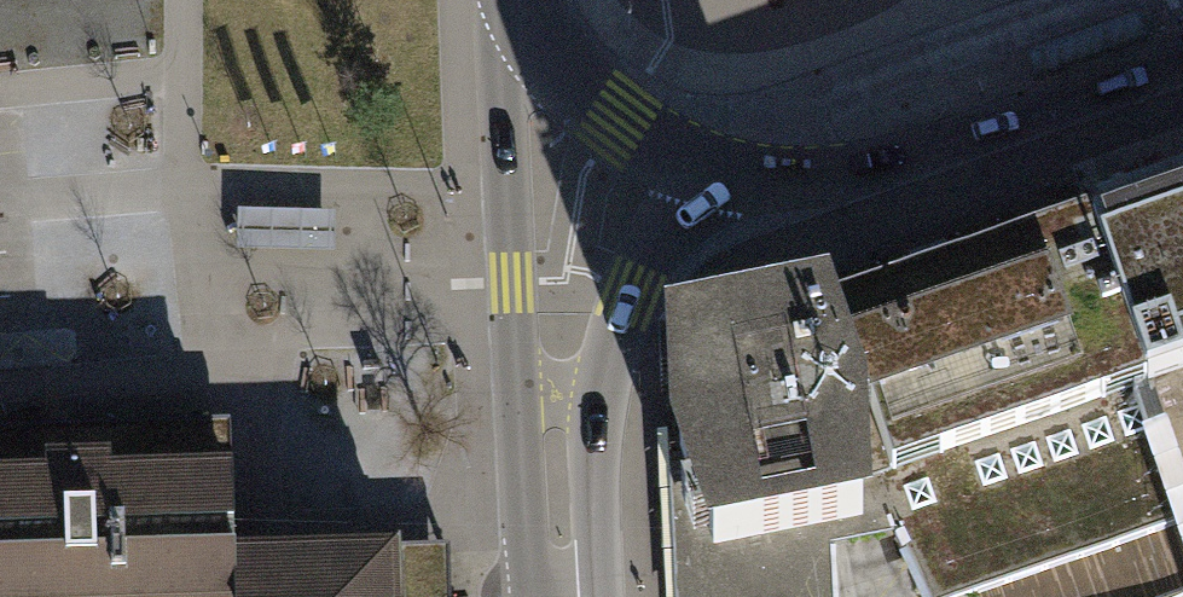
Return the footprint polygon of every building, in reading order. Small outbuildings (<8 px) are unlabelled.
[(1182,501),(1182,135),(1145,148),(1169,214),(1131,227),(1093,240),(1093,244),(1182,501)] [(828,340),(893,526),(927,596),(965,596),(1182,522),(1182,523),(1182,501),(1093,244),(977,283),(913,305),(841,330),(842,336),(828,340)] [(893,526),(828,340),(828,338),(678,352),(683,476),(687,568),(688,596),(827,596),(825,539),(893,526)] [(233,511),(229,423),(0,430),(0,481),(51,479),(51,474),(105,473),(105,478),(199,475),(199,482),(228,511),(233,511)] [(233,569),(233,511),(228,511),(199,482),(199,475),(105,478),(105,473),(51,474),(51,479),(0,481),(0,596),(398,596),(397,565),(233,569)] [(397,565),(398,596),(451,596),(449,556),(422,557),(397,558),(397,565)]
